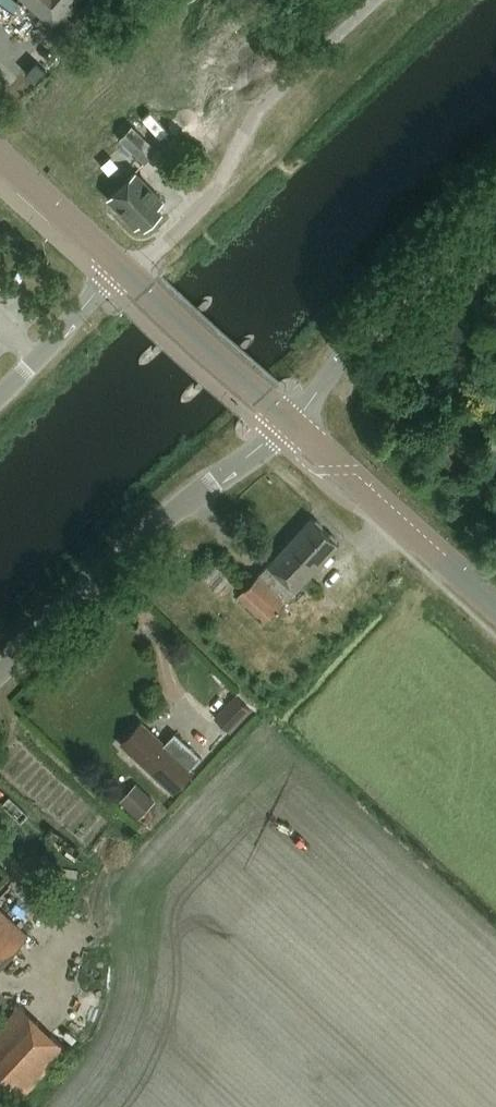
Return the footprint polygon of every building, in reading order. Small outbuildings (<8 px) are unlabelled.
[(56,27),(80,0),(26,0),(56,27)] [(35,82),(45,71),(36,62),(26,74),(35,82)] [(114,134),(144,165),(158,152),(127,121),(114,134)] [(159,206),(165,199),(137,171),(109,199),(137,226),(143,220),(149,226),(164,211),(159,206)] [(455,316),(434,339),(455,358),(476,334),(455,316)] [(266,623),(339,543),(312,517),(238,596),(266,623)] [(238,691),(215,713),(231,730),(254,708),(238,691)] [(175,732),(165,743),(142,720),(120,744),(173,791),(193,770),(190,767),(201,756),(175,732)] [(137,783),(121,799),(139,817),(155,800),(137,783)] [(29,934),(0,907),(0,965),(29,934)] [(68,1048),(20,1004),(0,1025),(0,1089),(16,1104),(68,1048)]
